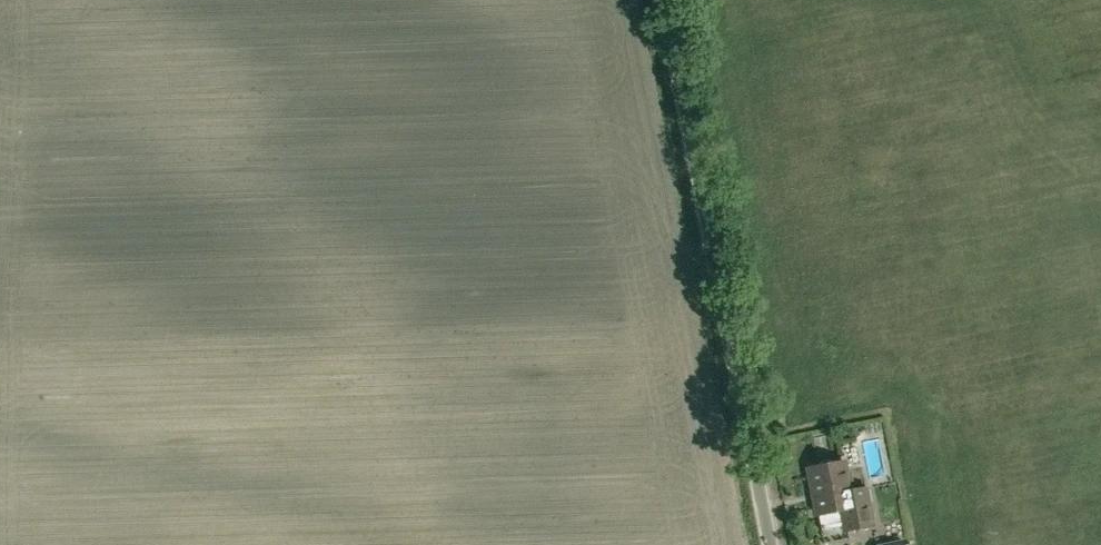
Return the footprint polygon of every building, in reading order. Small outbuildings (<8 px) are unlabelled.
[(832,463),(832,462),(831,461),(829,460),(828,460),(827,459),(825,460),(824,460),(822,461),(821,462),(819,464),(819,465),(819,466),(808,468),(817,514),(820,532),(844,527),(844,530),(872,525),(865,487),(849,490),(849,488),(852,484),(850,474),(846,471),(844,461),(832,463)]
